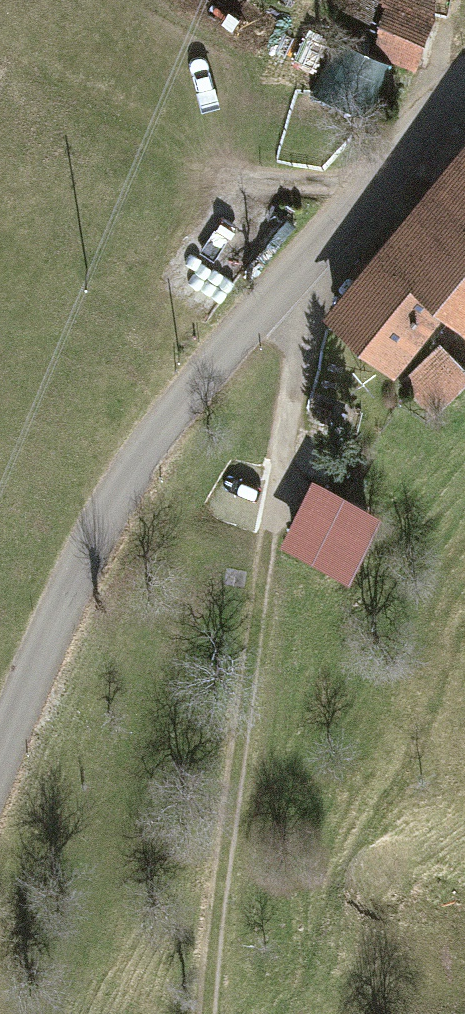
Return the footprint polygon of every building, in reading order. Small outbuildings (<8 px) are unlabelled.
[(429,0),(386,0),(370,50),(409,63),(429,0)] [(394,353),(444,291),(464,308),(464,147),(336,305),(394,353)] [(464,369),(464,367),(441,342),(404,379),(430,405),(464,369)] [(284,533),(344,561),(370,507),(310,479),(284,533)]
